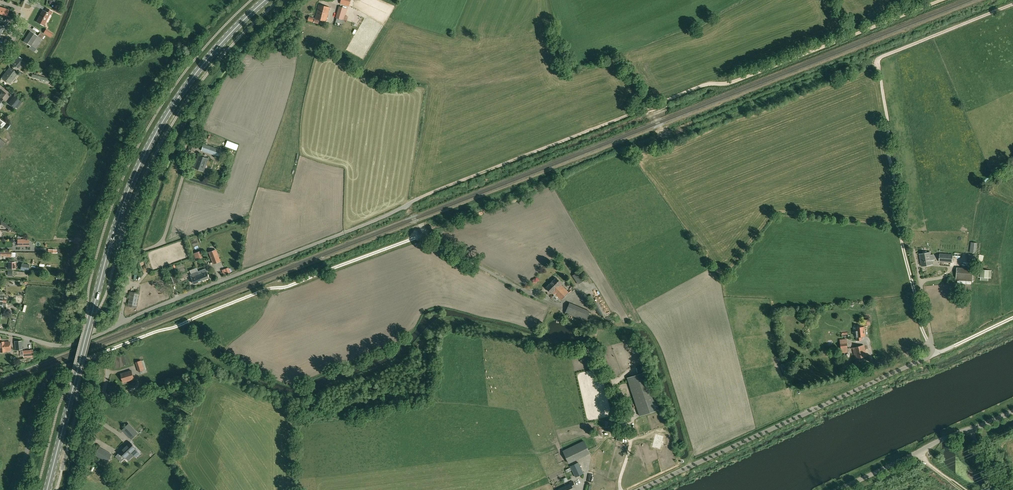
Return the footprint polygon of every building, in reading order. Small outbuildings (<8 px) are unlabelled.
[(326,21),(330,7),(319,5),(315,18),(326,21)] [(336,17),(344,20),(347,8),(339,6),(336,17)] [(9,22),(11,14),(8,13),(9,10),(3,8),(1,14),(7,16),(5,21),(9,22)] [(51,15),(52,12),(46,9),(45,12),(43,10),(37,22),(44,26),(50,14),(51,15)] [(30,46),(37,36),(31,31),(24,41),(30,46)] [(10,68),(2,77),(10,83),(17,74),(16,73),(21,68),(25,63),(23,62),(17,57),(14,61),(17,64),(12,70),(10,68)] [(44,77),(32,74),(31,77),(50,82),(51,79),(46,78),(46,77),(44,76),(44,77)] [(8,103),(15,108),(21,100),(15,95),(8,103)] [(189,149),(195,151),(198,143),(192,141),(189,149)] [(202,150),(213,154),(222,157),(224,151),(216,148),(204,144),(202,150)] [(193,169),(203,172),(208,159),(198,155),(193,169)] [(8,229),(10,227),(2,221),(1,221),(1,225),(2,225),(8,229)] [(199,260),(206,258),(203,250),(197,252),(199,260)] [(210,252),(214,264),(220,261),(216,250),(210,252)] [(922,266),(933,264),(931,252),(920,254),(922,266)] [(940,261),(948,262),(952,262),(953,254),(951,254),(940,253),(940,261)] [(972,281),(973,269),(957,268),(956,280),(972,281)] [(198,271),(202,281),(209,278),(206,269),(198,271)] [(991,270),(978,269),(978,277),(991,277),(991,270)] [(572,275),(578,284),(585,278),(580,270),(572,275)] [(191,274),(194,284),(201,281),(198,272),(191,274)] [(546,287),(547,288),(546,289),(548,291),(549,290),(554,295),(555,294),(561,300),(569,293),(561,284),(562,283),(556,277),(546,287)] [(139,293),(131,291),(128,306),(136,307),(139,293)] [(586,321),(590,311),(569,303),(565,313),(586,321)] [(861,336),(865,336),(864,327),(855,328),(856,337),(856,340),(862,340),(861,336)] [(0,352),(5,352),(5,351),(11,350),(10,341),(4,342),(1,342),(0,337),(0,348),(0,352)] [(841,353),(848,352),(846,339),(839,339),(841,353)] [(852,347),(855,359),(867,356),(864,344),(852,347)] [(138,372),(144,370),(141,360),(135,362),(138,372)] [(127,381),(134,379),(131,370),(121,374),(123,381),(127,380),(127,381)] [(639,416),(658,409),(645,371),(626,378),(639,416)] [(137,434),(129,424),(122,430),(131,440),(137,434)] [(663,436),(655,434),(651,447),(660,449),(661,444),(662,445),(664,441),(662,440),(663,436)] [(569,464),(590,453),(584,440),(562,451),(566,458),(569,464)] [(130,442),(119,453),(125,459),(126,458),(127,460),(137,451),(136,449),(130,442)] [(608,463),(622,466),(627,444),(619,443),(615,459),(609,458),(608,463)] [(112,454),(105,450),(100,459),(107,462),(112,454)] [(575,477),(584,473),(578,462),(570,466),(575,477)] [(570,483),(558,489),(574,489),(573,488),(576,487),(573,481),(570,482),(570,483)]
